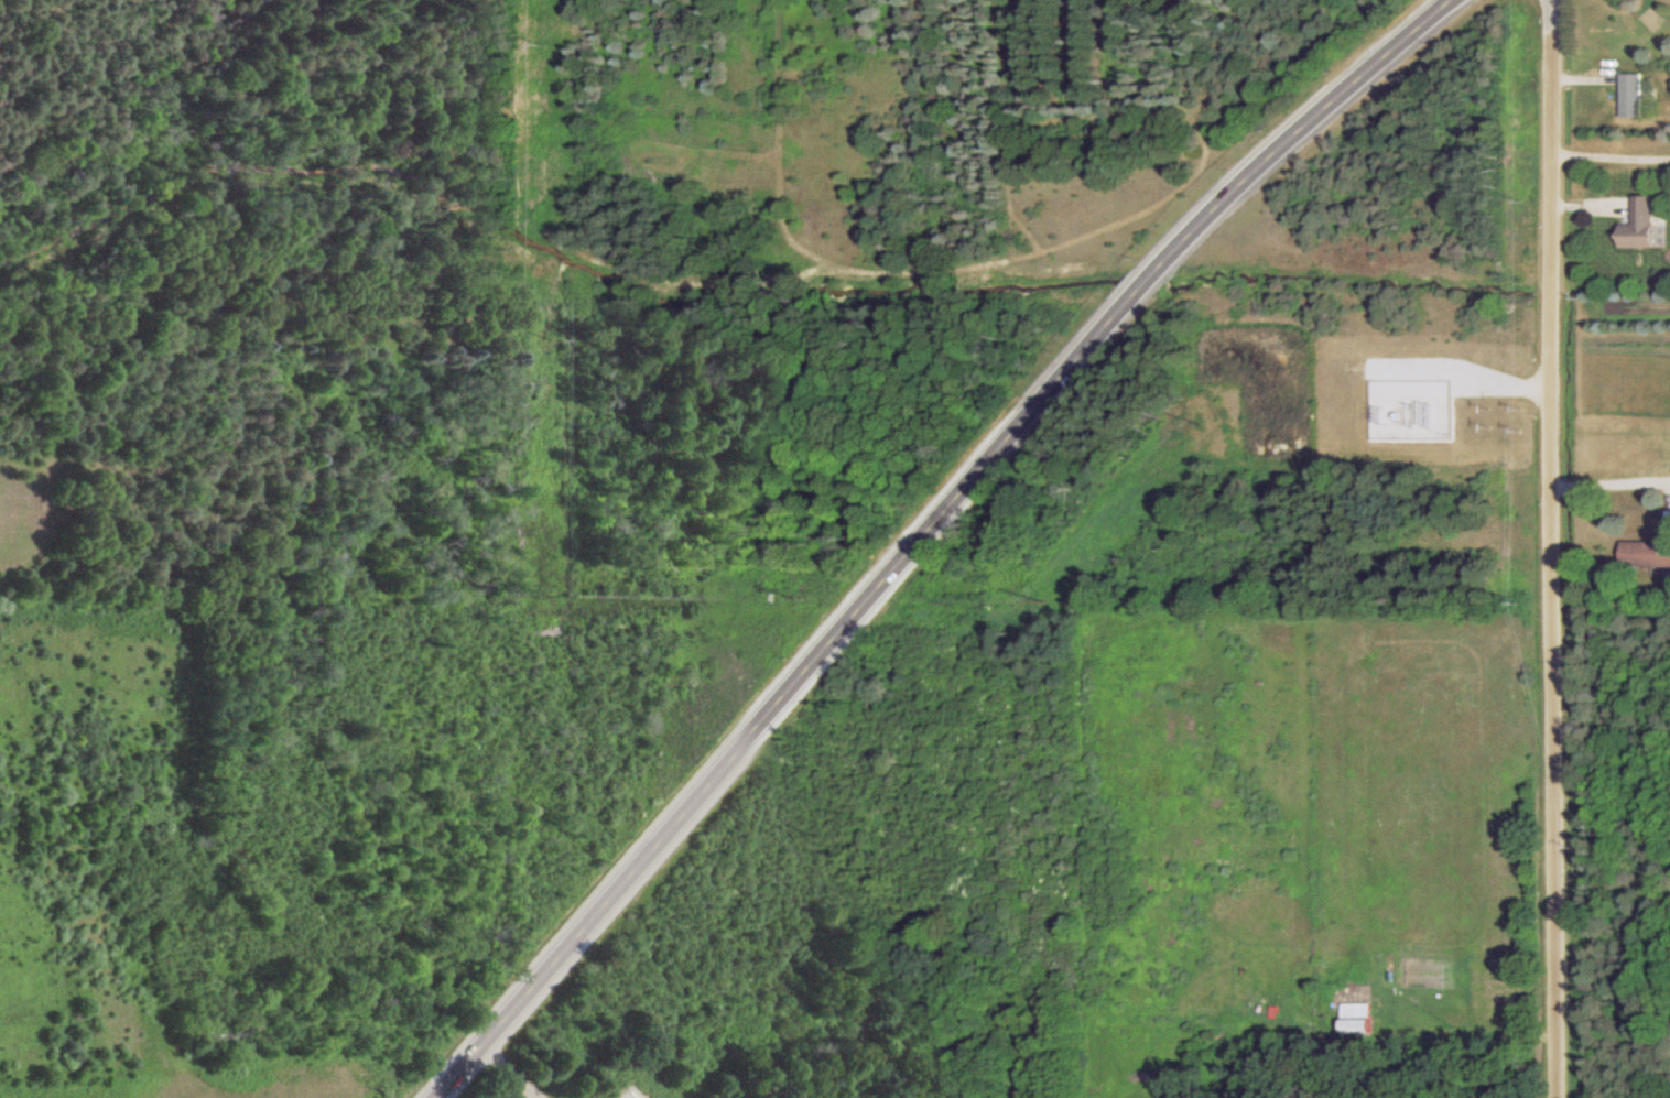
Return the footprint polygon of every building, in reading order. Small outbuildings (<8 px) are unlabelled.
[(1641,116),(1641,72),(1621,72),(1621,116),(1641,116)] [(1655,194),(1634,194),(1634,223),(1622,223),(1622,246),(1655,246),(1655,194)] [(1623,537),(1623,565),(1669,565),(1669,537),(1623,537)] [(1343,1034),(1372,1034),(1372,1002),(1343,1002),(1343,1034)]
